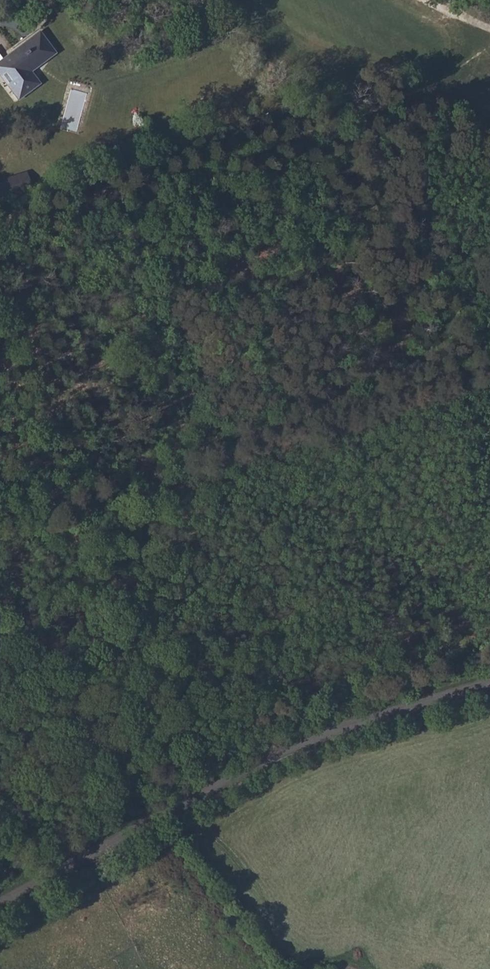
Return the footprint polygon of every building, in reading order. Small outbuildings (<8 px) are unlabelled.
[(55,30),(10,62),(33,97),(53,83),(44,69),(69,51),(55,30)] [(34,175),(16,181),(19,193),(38,187),(34,175)]
